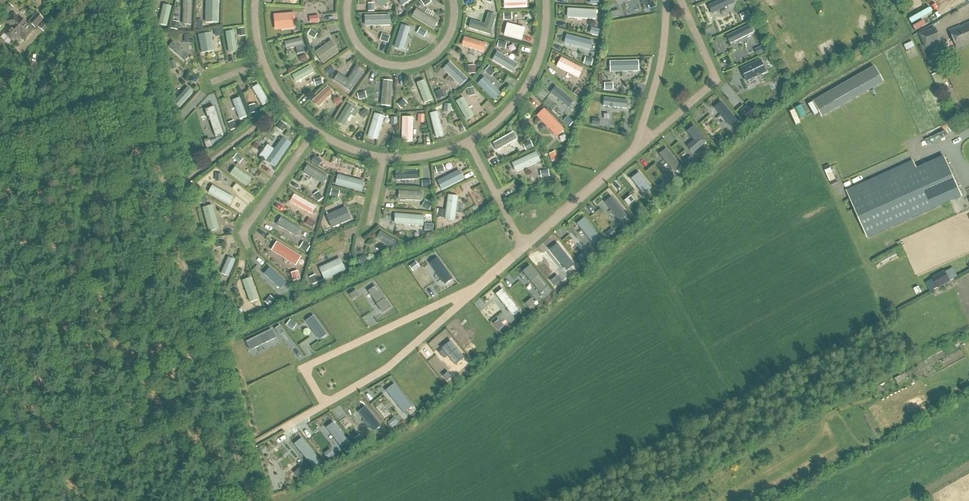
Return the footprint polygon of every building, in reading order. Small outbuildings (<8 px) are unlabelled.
[(373,7),(382,15),(389,8),(381,0),(367,0),(373,7)] [(401,13),(420,0),(393,0),(401,13)] [(218,28),(218,3),(205,3),(205,27),(218,28)] [(503,15),(526,14),(526,3),(502,4),(503,15)] [(182,28),(191,28),(191,5),(182,5),(182,28)] [(162,9),(157,28),(166,31),(171,11),(162,9)] [(567,18),(596,20),(596,10),(568,9),(567,18)] [(33,29),(13,12),(6,21),(11,26),(4,33),(15,42),(21,35),(25,39),(33,29)] [(44,19),(36,13),(28,23),(35,29),(44,19)] [(415,15),(411,23),(435,35),(439,27),(415,15)] [(274,37),(295,36),(294,19),(273,20),(274,37)] [(491,38),(495,20),(490,19),(487,30),(470,26),(469,33),(491,38)] [(389,34),(389,21),(363,22),(363,35),(389,34)] [(960,26),(959,25),(948,30),(957,49),(968,44),(968,43),(968,42),(968,23),(960,26)] [(522,41),(525,28),(507,24),(504,36),(522,41)] [(328,36),(338,35),(337,27),(326,29),(328,36)] [(937,36),(934,28),(918,35),(921,41),(925,39),(926,41),(937,36)] [(225,58),(236,58),(235,45),(240,45),(240,32),(233,32),(234,36),(224,36),(225,58)] [(750,32),(725,41),(729,52),(743,47),(747,58),(758,54),(750,32)] [(211,37),(197,40),(200,58),(215,56),(211,37)] [(914,46),(912,41),(904,46),(906,50),(914,46)] [(295,56),(296,61),(304,60),(301,44),(283,48),(285,57),(295,56)] [(460,54),(484,58),(486,48),(462,44),(460,54)] [(185,66),(190,60),(172,46),(167,52),(185,66)] [(313,58),(320,71),(338,62),(331,49),(313,58)] [(490,67),(513,79),(518,70),(495,58),(490,67)] [(561,58),(556,67),(578,79),(583,69),(561,58)] [(639,80),(638,66),(608,68),(608,63),(602,63),(603,81),(609,81),(610,89),(602,89),(603,97),(614,97),(613,92),(623,91),(623,90),(636,89),(636,80),(639,80)] [(873,67),(812,102),(820,115),(881,80),(873,67)] [(449,68),(441,76),(460,93),(467,85),(449,68)] [(349,99),(365,78),(356,72),(347,85),(338,79),(332,87),(349,99)] [(294,89),(314,81),(310,73),(291,81),(294,89)] [(490,73),(484,75),(486,83),(492,82),(490,73)] [(320,83),(313,86),(317,93),(323,90),(320,83)] [(483,83),(476,90),(494,107),(501,100),(483,83)] [(418,95),(414,97),(419,111),(431,107),(424,86),(416,89),(418,95)] [(246,123),(240,103),(232,105),(230,99),(238,97),(235,89),(224,92),(230,111),(233,110),(238,126),(246,123)] [(259,90),(252,94),(260,112),(268,109),(259,90)] [(179,112),(193,97),(186,91),(173,106),(179,112)] [(318,117),(334,102),(326,93),(310,109),(318,117)] [(467,104),(475,102),(472,93),(464,96),(467,104)] [(578,94),(573,100),(579,105),(584,100),(578,94)] [(441,95),(435,99),(438,107),(445,103),(441,95)] [(463,102),(454,107),(466,128),(474,124),(463,102)] [(403,104),(398,107),(402,114),(408,110),(403,104)] [(450,109),(443,110),(443,111),(437,112),(438,119),(451,117),(450,109)] [(345,136),(350,125),(361,131),(366,119),(346,110),(336,132),(345,136)] [(543,115),(535,123),(556,145),(565,137),(543,115)] [(428,119),(435,145),(444,143),(437,117),(428,119)] [(365,145),(376,148),(385,123),(374,120),(365,145)] [(401,123),(401,150),(412,150),(412,123),(401,123)] [(517,140),(513,132),(492,144),(496,152),(517,140)] [(274,174),(291,151),(281,143),(263,166),(274,174)] [(963,197),(945,156),(917,168),(914,161),(847,191),(868,239),(963,197)] [(232,164),(239,170),(244,164),(236,158),(232,164)] [(515,180),(540,169),(535,158),(510,170),(515,180)] [(234,172),(229,180),(245,190),(250,182),(234,172)] [(312,194),(314,187),(318,188),(322,178),(304,172),(298,190),(312,194)] [(832,175),(825,177),(829,189),(835,187),(832,175)] [(464,187),(459,176),(436,187),(441,198),(464,187)] [(338,180),(334,192),(360,199),(363,187),(338,180)] [(806,186),(800,190),(806,199),(812,195),(806,186)] [(210,191),(207,199),(230,209),(234,201),(210,191)] [(398,208),(422,208),(422,199),(398,199),(398,208)] [(312,221),(316,212),(292,202),(288,211),(312,221)] [(445,229),(456,228),(455,202),(444,203),(445,229)] [(201,212),(208,236),(219,233),(212,209),(201,212)] [(326,219),(330,234),(350,229),(346,214),(326,219)] [(393,219),(393,232),(423,233),(424,220),(393,219)] [(280,224),(277,231),(296,241),(300,233),(280,224)] [(394,246),(381,240),(378,248),(390,254),(394,246)] [(270,258),(297,271),(301,260),(274,248),(270,258)] [(875,268),(880,274),(895,263),(891,256),(875,268)] [(219,278),(228,282),(235,265),(227,261),(219,278)] [(323,286),(345,278),(340,264),(318,272),(323,286)] [(958,277),(953,268),(926,282),(931,292),(958,277)] [(273,273),(266,278),(282,301),(289,296),(273,273)] [(293,287),(300,284),(297,276),(289,279),(293,287)] [(246,309),(258,304),(249,282),(236,288),(246,309)] [(914,296),(897,303),(900,309),(916,302),(914,296)]
